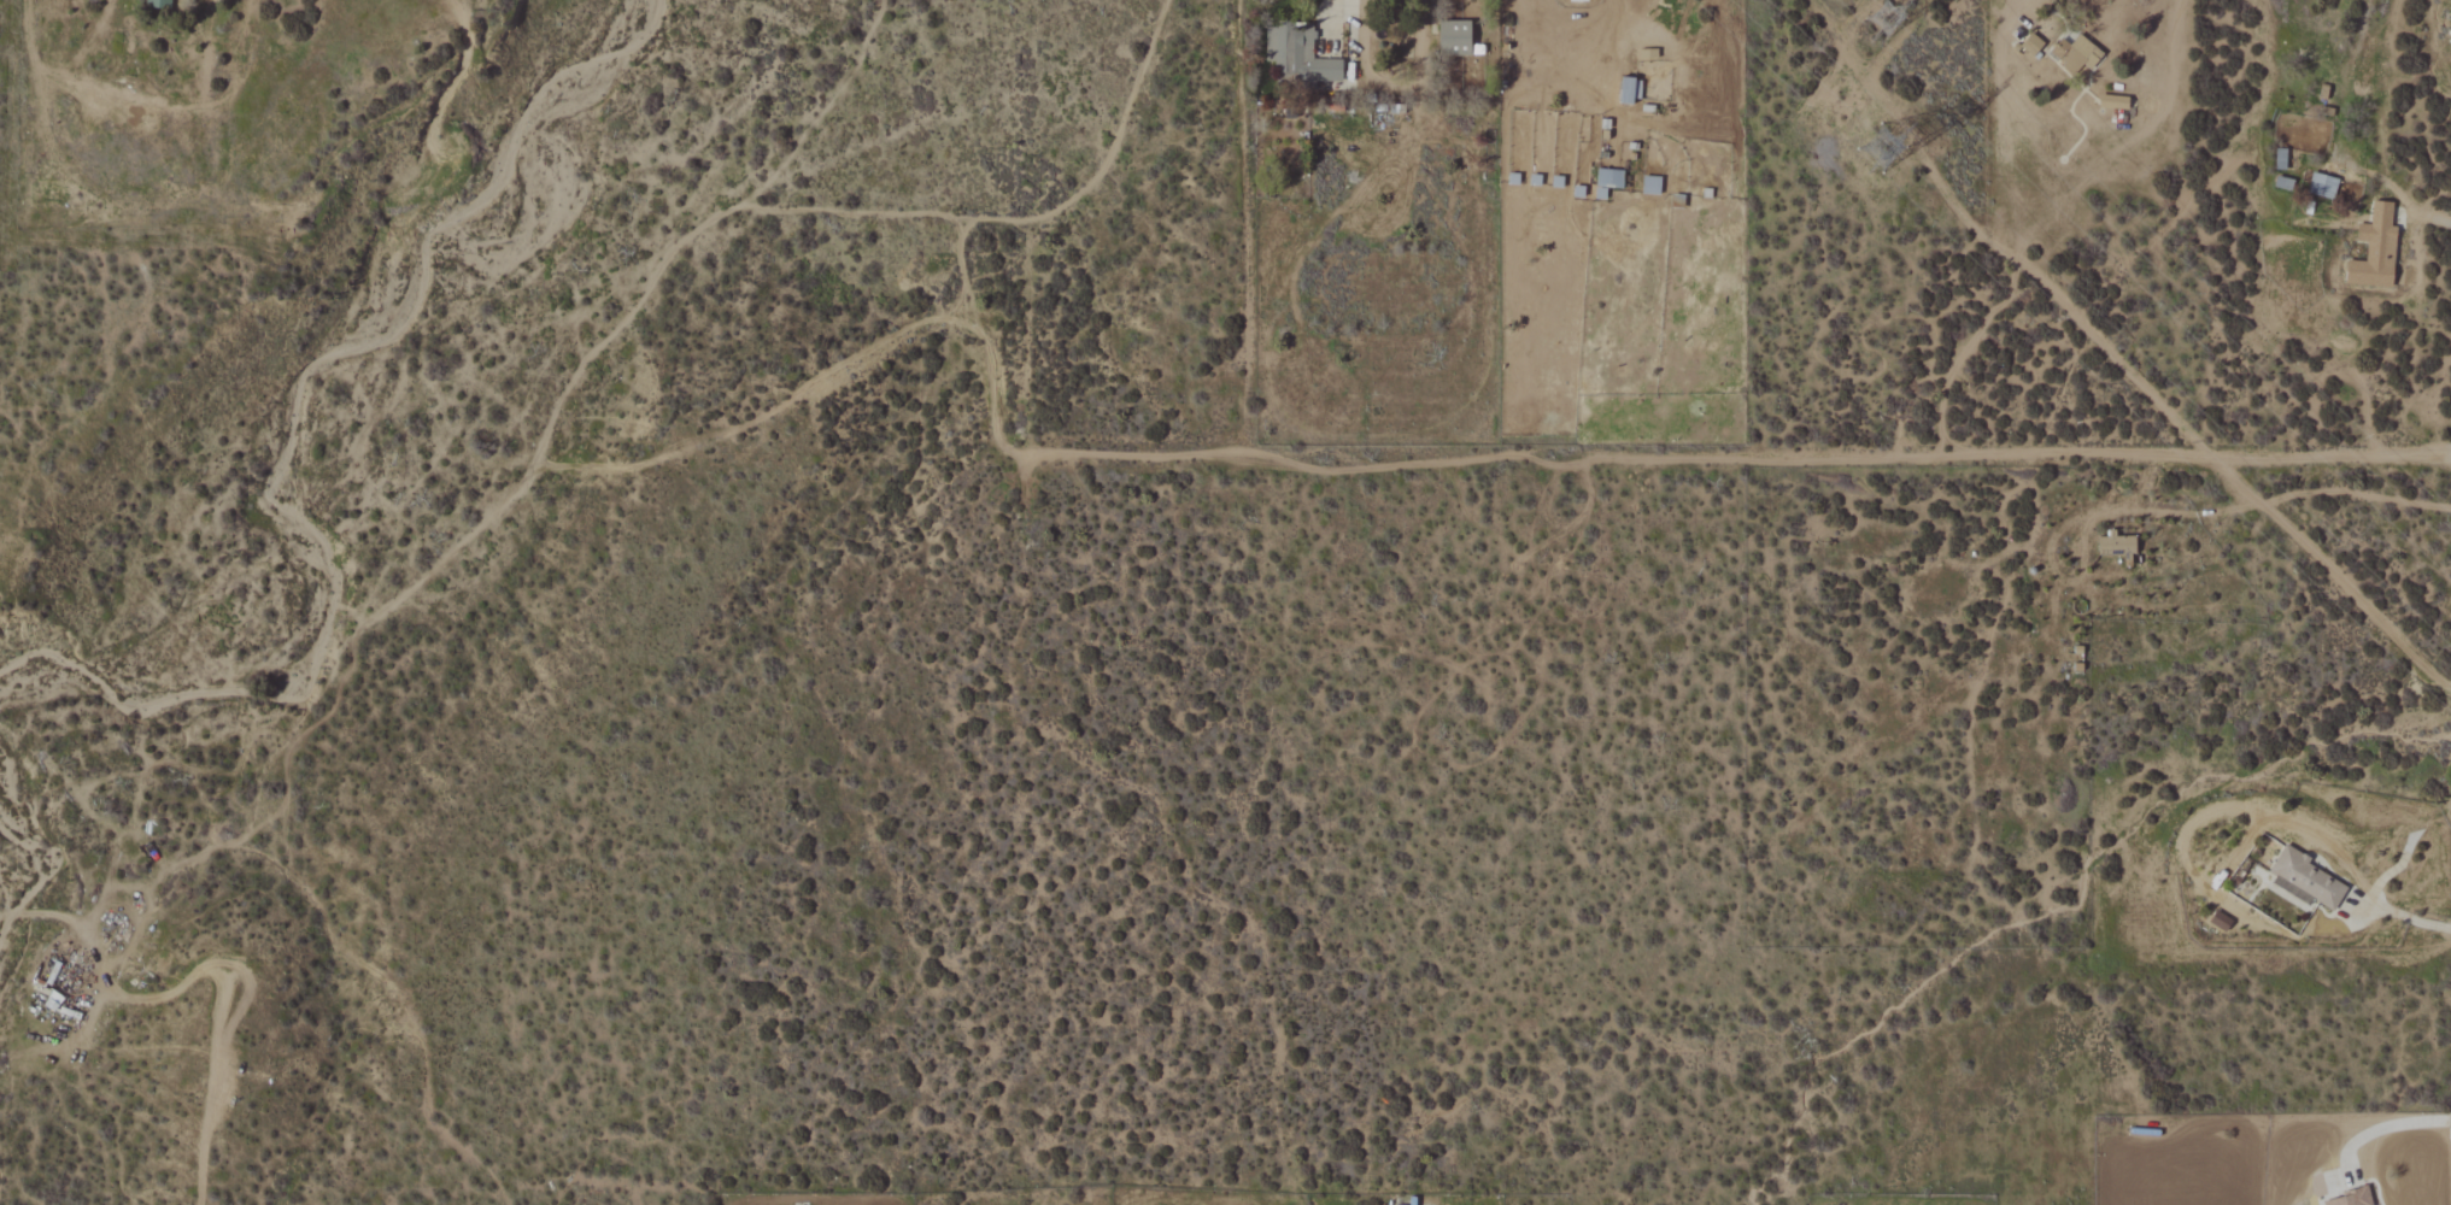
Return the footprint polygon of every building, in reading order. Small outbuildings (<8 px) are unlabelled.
[(146,9),(171,10),(171,0),(146,0),(146,9)] [(1472,56),(1472,21),(1441,22),(1441,56),(1472,56)] [(1341,60),(1315,60),(1315,24),(1266,24),(1266,62),(1276,62),(1276,79),(1318,79),(1318,89),(1341,89),(1341,60)] [(2047,46),(2033,33),(2021,47),(2035,59),(2047,46)] [(2071,46),(2064,39),(2051,54),(2075,75),(2084,64),(2090,69),(2102,55),(2080,35),(2071,46)] [(1643,80),(1621,79),(1621,103),(1642,104),(1643,80)] [(2339,179),(2313,174),(2309,195),(2335,199),(2339,179)] [(2394,203),(2374,202),(2373,225),(2359,224),(2358,242),(2369,242),(2367,262),(2349,261),(2347,286),(2394,288),(2398,227),(2392,227),(2394,203)] [(2271,873),(2277,877),(2273,884),(2294,895),(2297,890),(2336,911),(2349,886),(2308,864),(2311,858),(2285,845),(2271,873)] [(2210,923),(2227,933),(2234,921),(2218,911),(2210,923)] [(2368,1189),(2323,1200),(2324,1204),(2372,1204),(2368,1189)]
